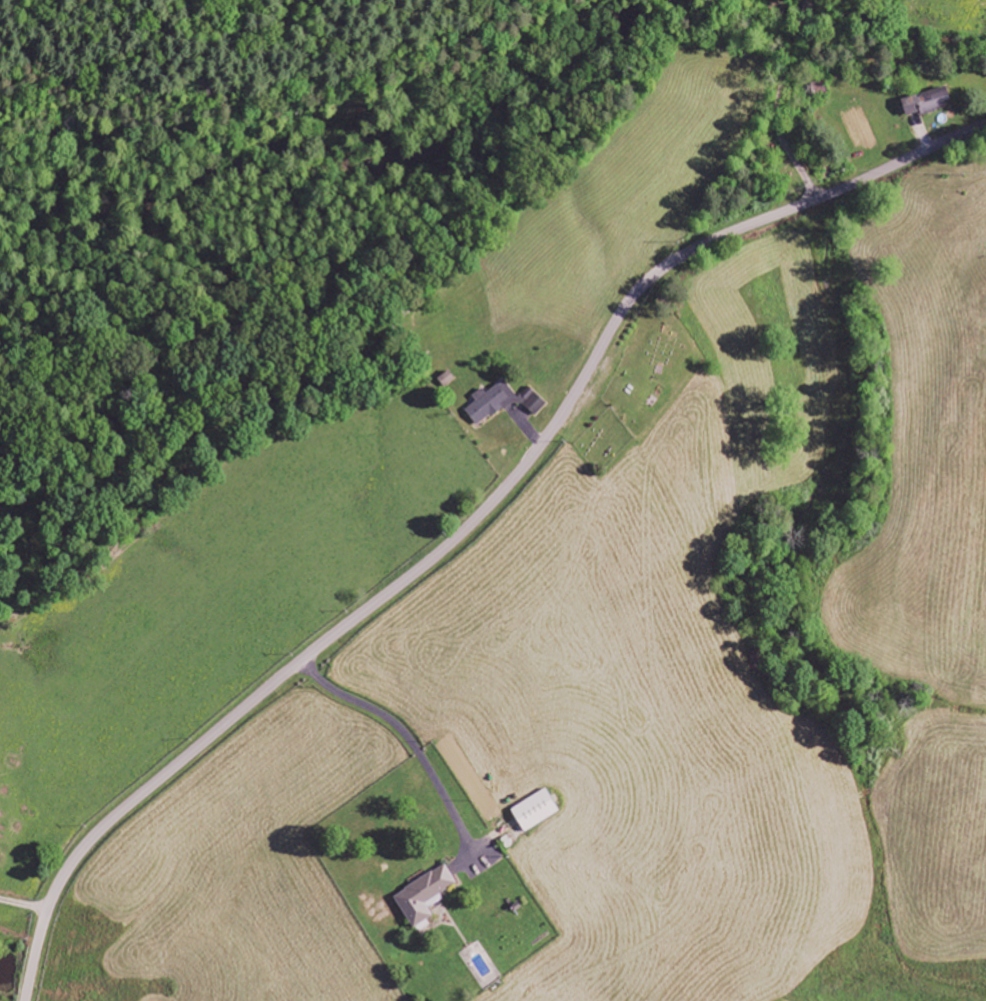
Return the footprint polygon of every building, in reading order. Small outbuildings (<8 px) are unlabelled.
[(954,107),(948,88),(902,101),(907,117),(922,113),(923,116),(954,107)] [(478,427),(522,398),(533,416),(547,407),(533,386),(517,397),(506,379),(475,399),(478,403),(467,410),(478,427)] [(561,814),(549,790),(512,808),(524,832),(561,814)] [(457,885),(448,867),(395,894),(413,929),(435,918),(429,908),(445,900),(441,893),(457,885)]
